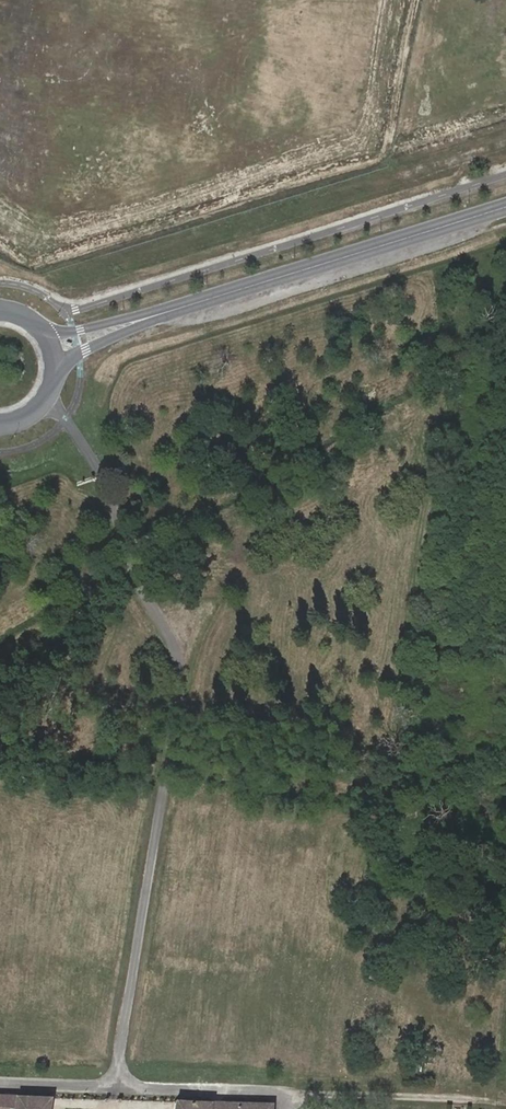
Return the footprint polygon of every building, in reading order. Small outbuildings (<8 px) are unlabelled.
[(0,1096),(0,1108),(46,1108),(48,1097),(0,1096)]
